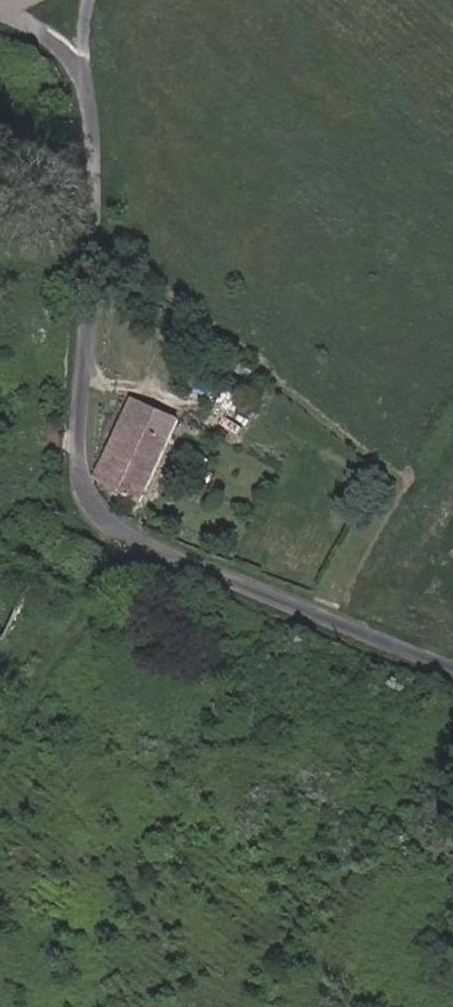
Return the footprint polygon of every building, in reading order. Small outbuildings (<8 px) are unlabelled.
[(135,399),(101,484),(146,501),(179,418),(135,399)]
